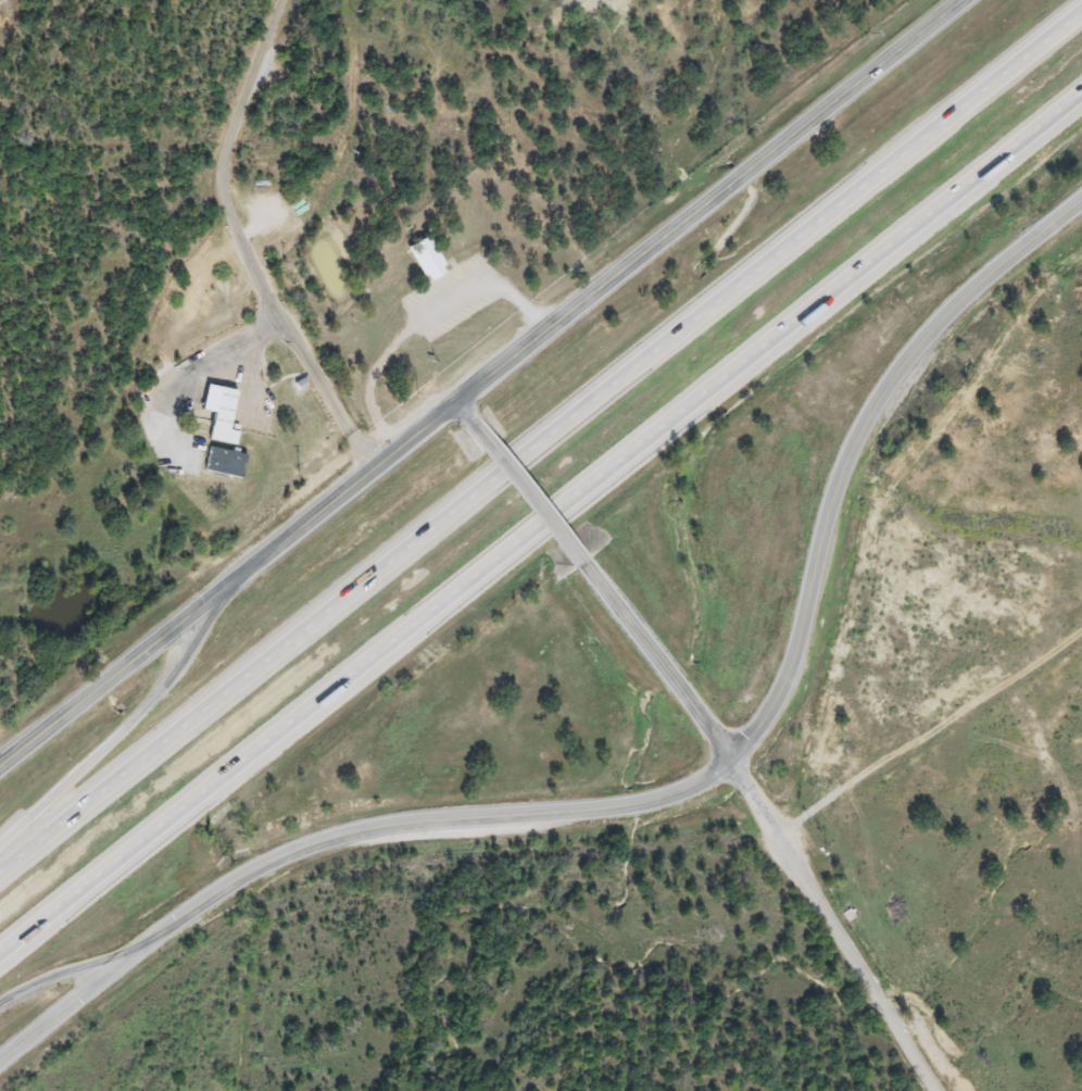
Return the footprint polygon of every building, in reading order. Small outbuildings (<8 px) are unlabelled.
[(444,272),(424,284),(402,247),(423,235),(444,272)] [(232,446),(204,440),(209,412),(196,410),(201,385),(232,390),(225,428),(236,430),(232,446)] [(240,477),(201,474),(203,449),(242,453),(240,477)]
